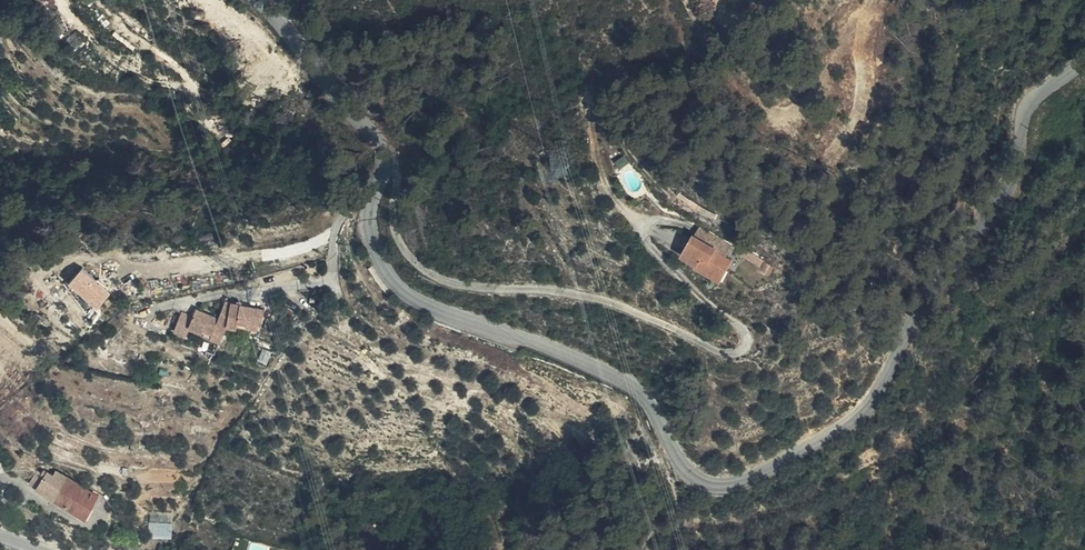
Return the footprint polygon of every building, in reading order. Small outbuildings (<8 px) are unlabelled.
[(710,245),(705,253),(722,263),(727,266),(725,269),(735,274),(741,264),(710,245)] [(746,249),(744,255),(762,262),(764,256),(746,249)] [(703,253),(693,272),(708,279),(722,263),(705,253),(703,253)] [(84,263),(70,278),(98,304),(113,290),(84,263)] [(733,295),(742,278),(735,274),(725,269),(727,266),(722,263),(708,279),(733,295)] [(733,295),(708,279),(707,282),(732,296),(733,295)] [(182,335),(185,329),(187,326),(199,331),(200,329),(209,332),(206,338),(216,342),(224,324),(242,328),(243,325),(254,328),(256,319),(259,319),(260,308),(221,301),(213,317),(192,309),(189,316),(178,312),(171,330),(182,335)] [(187,326),(185,329),(206,338),(209,332),(200,329),(199,331),(187,326)] [(1035,392),(1041,379),(1033,376),(1027,388),(1035,392)] [(1044,381),(1041,379),(1035,392),(1038,394),(1044,381)] [(22,480),(30,484),(37,472),(30,467),(22,480)] [(43,476),(37,472),(30,484),(47,494),(53,485),(49,482),(55,473),(48,468),(43,476)] [(64,504),(81,510),(92,485),(61,472),(58,475),(69,481),(58,501),(64,504)] [(53,485),(47,494),(54,499),(58,501),(69,481),(58,475),(55,473),(49,482),(53,485)] [(150,534),(173,535),(174,521),(150,520),(150,534)]
